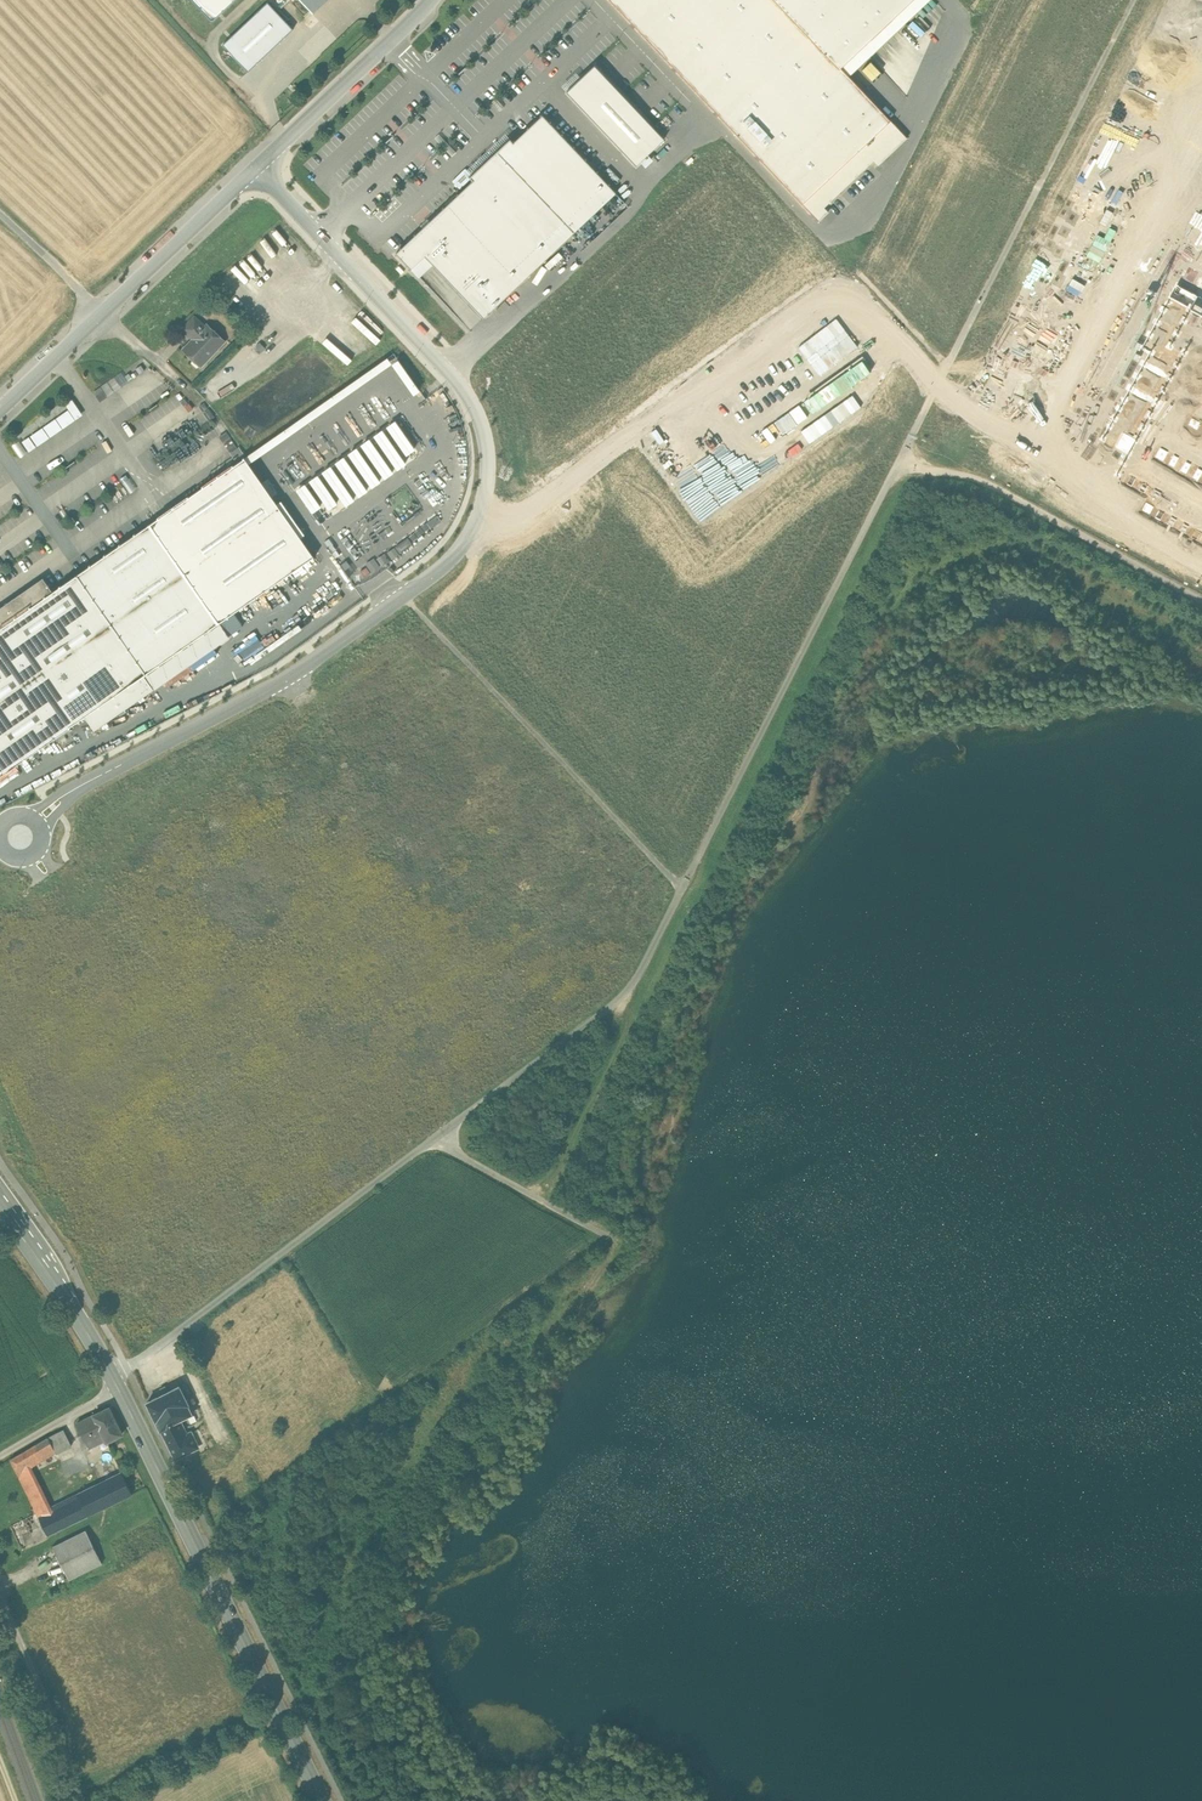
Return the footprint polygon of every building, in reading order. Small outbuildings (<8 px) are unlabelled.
[(215,18),(234,0),(199,0),(215,18)] [(218,42),(243,70),(291,26),(268,0),(265,0),(218,42)] [(313,12),(326,0),(301,0),(313,12)] [(775,0),(611,0),(693,87),(803,203),(891,120),(849,76),(841,67),(840,68),(775,0)] [(840,68),(841,67),(879,31),(912,0),(775,0),(840,68)] [(841,67),(849,76),(930,0),(912,0),(841,67)] [(345,28),(330,13),(321,22),(335,37),(345,28)] [(858,68),(870,81),(882,70),(870,57),(858,68)] [(665,136),(595,64),(567,91),(638,165),(661,142),(665,136)] [(483,317),(615,187),(544,112),(542,115),(514,141),(510,137),(470,176),(473,180),(397,253),(411,268),(425,256),(433,265),(483,317)] [(891,120),(803,203),(819,221),(829,212),(824,207),(874,160),(879,165),(906,139),(907,138),(891,120)] [(1099,439),(1123,452),(1103,489),(1201,542),(1201,229),(1138,347),(1146,352),(1099,439)] [(433,265),(425,256),(411,268),(420,277),(433,265)] [(205,327),(194,317),(184,328),(194,338),(184,349),(200,366),(224,340),(208,324),(205,327)] [(389,362),(407,394),(418,387),(400,356),(389,362)] [(358,383),(386,362),(383,357),(354,377),(358,383)] [(99,400),(112,393),(106,381),(93,388),(99,400)] [(28,449),(82,415),(73,400),(18,434),(28,449)] [(398,418),(304,477),(324,508),(333,502),(320,481),(323,479),(340,505),(349,499),(342,486),(345,484),(353,496),(363,490),(362,489),(420,452),(398,418)] [(20,439),(12,444),(19,456),(28,450),(20,439)] [(176,561),(219,623),(314,556),(245,458),(150,524),(158,536),(169,529),(186,554),(176,561)] [(316,507),(304,483),(294,488),(306,512),(316,507)] [(150,524),(53,591),(43,577),(0,607),(0,775),(70,727),(70,726),(85,715),(95,730),(154,689),(144,675),(219,623),(176,561),(186,554),(169,529),(158,536),(150,524)] [(342,567),(352,585),(371,573),(366,566),(356,572),(350,562),(342,567)] [(144,675),(154,689),(155,690),(229,638),(219,623),(144,675)] [(179,1386),(148,1402),(169,1443),(187,1434),(180,1420),(187,1416),(193,1413),(188,1403),(179,1386)] [(109,1407),(77,1423),(90,1448),(106,1440),(107,1441),(122,1433),(109,1407)] [(64,1429),(49,1437),(56,1452),(72,1445),(64,1429)] [(187,1434),(169,1443),(176,1458),(198,1446),(191,1432),(187,1434)] [(56,1452),(49,1437),(37,1444),(44,1458),(56,1452)] [(37,1444),(24,1451),(31,1466),(44,1458),(37,1444)] [(31,1466),(24,1451),(11,1459),(37,1513),(49,1507),(29,1467),(31,1466)] [(132,1493),(122,1471),(113,1476),(124,1498),(132,1493)] [(113,1476),(78,1493),(89,1515),(96,1511),(124,1498),(113,1476)] [(49,1507),(37,1513),(48,1535),(89,1515),(78,1493),(49,1507)] [(102,1562),(86,1530),(54,1546),(70,1578),(102,1562)]
